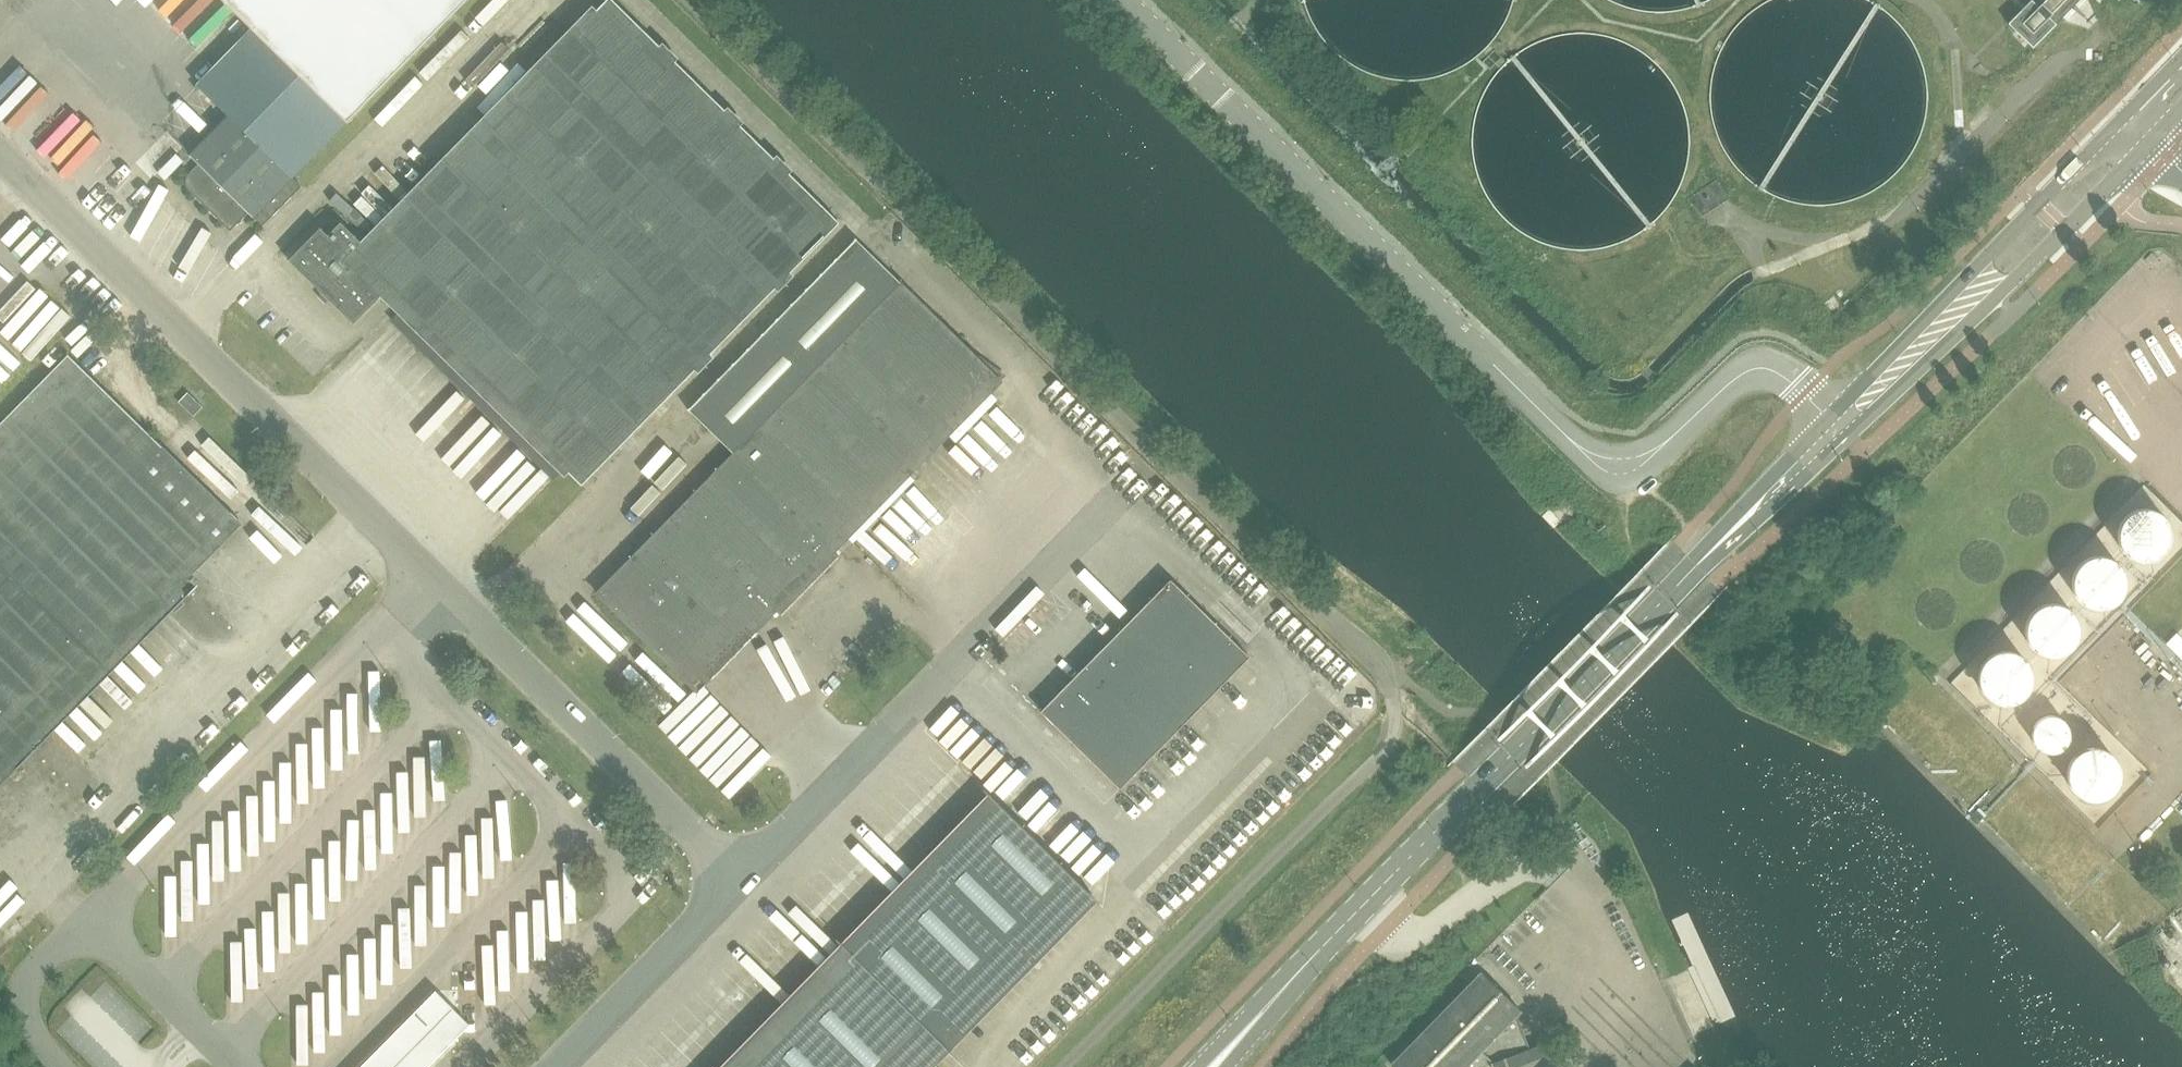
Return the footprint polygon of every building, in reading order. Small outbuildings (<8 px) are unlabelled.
[(256,28),(199,85),(230,116),(294,179),(471,0),(228,0),(256,28)] [(691,374),(840,222),(613,0),(609,0),(462,150),(691,374)] [(2020,11),(2008,23),(2033,47),(2056,23),(2079,0),(2030,0),(2020,11)] [(303,188),(294,179),(230,116),(191,154),(200,163),(190,174),(187,179),(187,184),(190,190),(232,232),(251,213),(265,227),(303,188)] [(1408,134),(1397,145),(1407,155),(1419,144),(1408,134)] [(582,485),(691,374),(462,150),(367,246),(398,276),(384,291),(401,307),(565,468),(582,485)] [(353,322),(384,291),(398,276),(367,246),(343,222),(330,236),(322,228),(291,261),(353,322)] [(771,605),(782,616),(841,555),(830,545),(996,375),(901,282),(900,282),(855,238),(688,410),(689,411),(689,410),(733,453),(596,593),(691,686),(771,605)] [(203,406),(193,396),(187,391),(178,400),(193,416),(203,406)] [(0,403),(0,856),(22,878),(254,644),(131,522),(147,505),(126,484),(134,475),(98,441),(74,465),(6,397),(0,403)] [(2143,509),(2132,512),(2122,520),(2117,528),(2116,537),(2119,548),(2124,555),(2132,561),(2141,563),(2152,561),(2159,557),(2164,551),(2168,543),(2169,534),(2166,525),(2161,517),(2153,512),(2143,509)] [(2097,555),(2086,558),(2076,567),(2072,576),(2072,585),(2076,596),(2082,602),(2091,607),(2100,608),(2110,605),(2116,601),(2122,594),(2125,586),(2124,577),(2121,568),(2115,561),(2107,556),(2097,555)] [(1250,656),(1170,579),(1041,711),(1120,788),(1250,656)] [(2056,601),(2044,603),(2034,611),(2029,619),(2028,628),(2031,639),(2036,646),(2044,652),(2053,654),(2063,652),(2070,649),(2076,643),(2080,635),(2081,625),(2079,616),(2073,609),(2066,603),(2056,601)] [(2004,651),(1993,655),(1984,664),(1980,674),(1981,682),(1985,693),(1991,699),(2001,703),(2010,704),(2020,701),(2026,696),(2031,689),(2033,681),(2032,671),(2029,663),(2022,656),(2014,652),(2004,651)] [(2052,716),(2044,718),(2037,724),(2033,730),(2033,736),(2035,744),(2039,749),(2046,753),(2052,754),(2059,752),(2064,750),(2068,745),(2071,739),(2071,732),(2069,726),(2065,721),(2059,717),(2052,716)] [(2095,749),(2084,753),(2075,762),(2071,771),(2071,779),(2075,790),(2081,796),(2090,801),(2099,802),(2109,799),(2115,795),(2120,788),(2123,780),(2123,770),(2119,762),(2113,755),(2105,751),(2095,749)] [(944,1045),(946,1047),(947,1046),(945,1044),(1091,895),(1093,897),(1094,896),(989,793),(988,794),(990,795),(843,944),(841,942),(841,943),(843,945),(723,1066),(923,1066),(944,1045)] [(0,859),(0,907),(24,882),(0,859)] [(1483,973),(1393,1065),(1393,1066),(1395,1065),(1397,1066),(1487,1066),(1494,1064),(1497,1066),(1509,1066),(1545,1053),(1545,1052),(1534,1056),(1532,1050),(1533,1049),(1533,1048),(1530,1049),(1516,1012),(1519,1009),(1518,1008),(1517,1009),(1482,975),(1484,974),(1483,973)] [(435,993),(363,1066),(431,1066),(470,1027),(435,993)]
